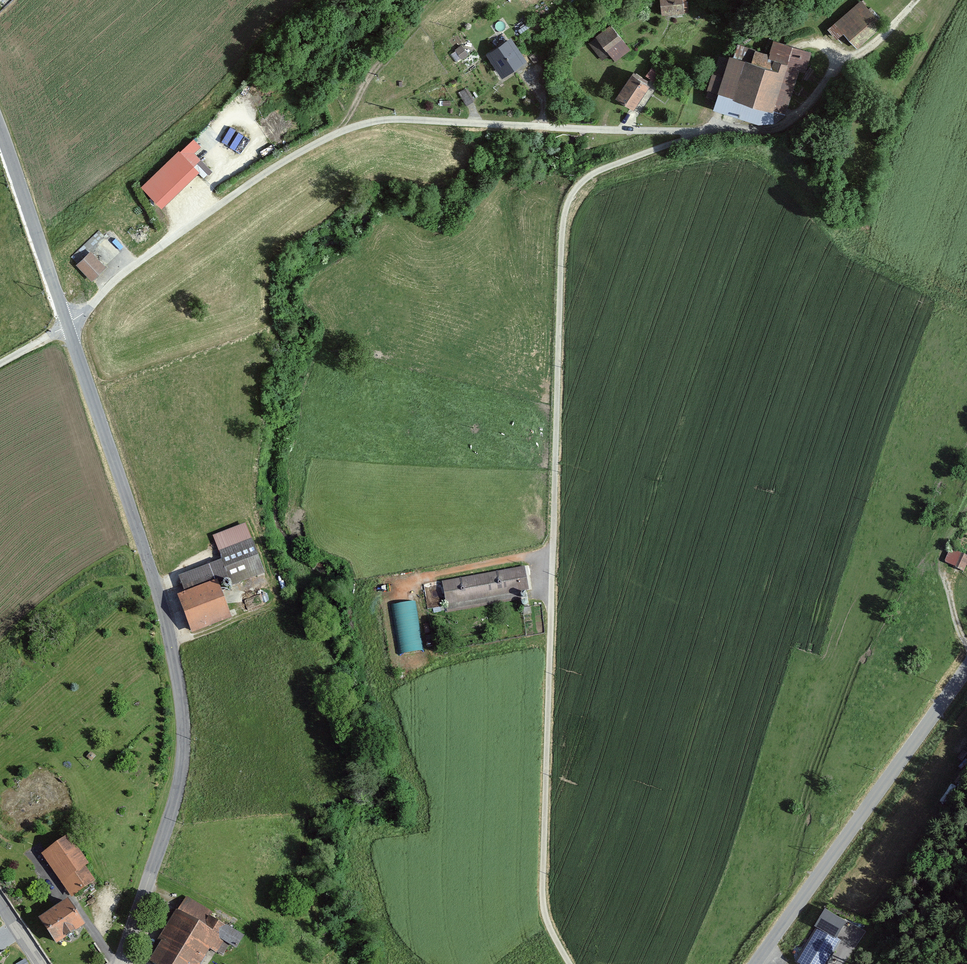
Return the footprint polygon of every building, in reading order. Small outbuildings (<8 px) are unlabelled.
[(661,15),(688,13),(686,0),(659,0),(661,15)] [(862,0),(834,23),(850,42),(878,19),(862,0)] [(601,61),(610,54),(615,61),(631,49),(611,22),(595,35),(596,36),(587,42),(601,61)] [(529,60),(513,36),(485,54),(500,79),(529,60)] [(806,72),(813,52),(774,40),(769,57),(755,53),(752,61),(731,55),(725,76),(713,72),(706,96),(719,100),(715,111),(753,122),(775,123),(786,114),(800,70),(806,72)] [(454,50),(458,58),(468,53),(464,45),(454,50)] [(646,72),(656,79),(661,71),(652,65),(646,72)] [(635,109),(651,85),(632,73),(616,97),(635,109)] [(161,208),(200,171),(180,149),(141,186),(161,208)] [(93,278),(107,264),(90,247),(76,262),(93,278)] [(233,587),(265,575),(252,541),(220,553),(223,561),(180,576),(186,592),(178,596),(192,634),(232,619),(219,584),(230,580),(233,587)] [(965,571),(966,565),(966,554),(951,548),(945,563),(965,571)] [(529,589),(525,566),(444,580),(448,603),(529,589)] [(395,602),(400,652),(423,650),(418,600),(395,602)] [(69,835),(42,853),(74,899),(100,881),(69,835)] [(88,923),(70,896),(39,916),(57,943),(88,923)] [(245,933),(185,899),(171,918),(160,935),(162,937),(203,960),(210,948),(223,956),(230,943),(237,947),(245,933)] [(846,921),(825,908),(814,926),(816,927),(836,938),(846,921)] [(840,941),(836,938),(816,927),(794,962),(798,963),(827,963),(840,941)] [(162,937),(150,959),(159,963),(200,963),(203,960),(162,937)]
